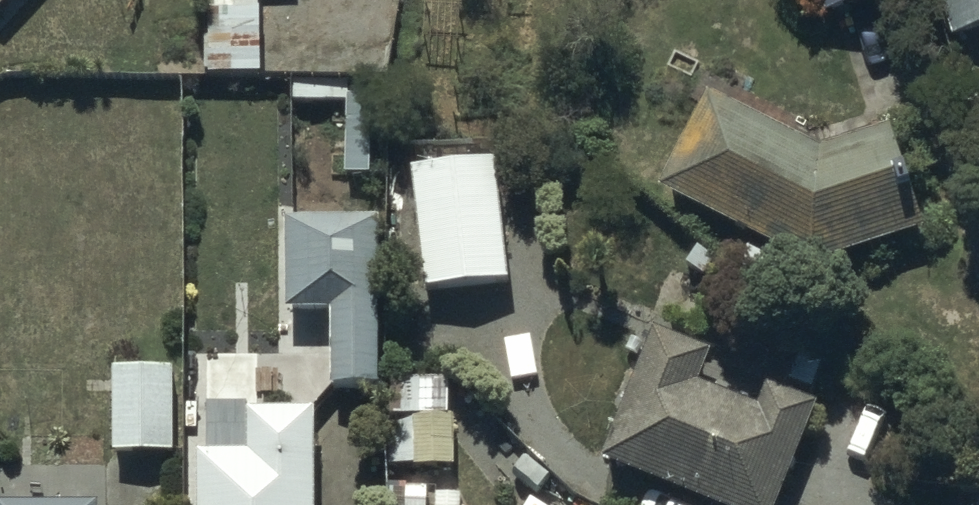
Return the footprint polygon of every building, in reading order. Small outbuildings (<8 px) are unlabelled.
[(1,17),(17,0),(0,0),(0,16),(1,17)] [(824,20),(884,0),(817,0),(824,20)] [(947,42),(978,32),(978,0),(934,0),(947,42)] [(209,45),(154,47),(155,84),(258,81),(256,12),(208,14),(209,45)] [(713,106),(662,195),(811,272),(918,234),(883,137),(817,160),(713,106)] [(496,166),(412,173),(423,298),(507,291),(496,166)] [(374,223),(282,223),(282,314),(327,314),(327,360),(312,360),(312,381),(328,381),(328,391),(374,391),(374,223)] [(652,337),(601,465),(702,504),(778,504),(815,412),(757,388),(760,380),(652,337)] [(175,371),(113,372),(114,461),(175,461),(175,371)] [(445,386),(389,385),(386,467),(450,469),(452,421),(444,421),(445,386)] [(200,459),(199,504),(317,504),(317,417),(250,417),(249,459),(200,459)] [(531,496),(529,504),(543,504),(531,496)]
